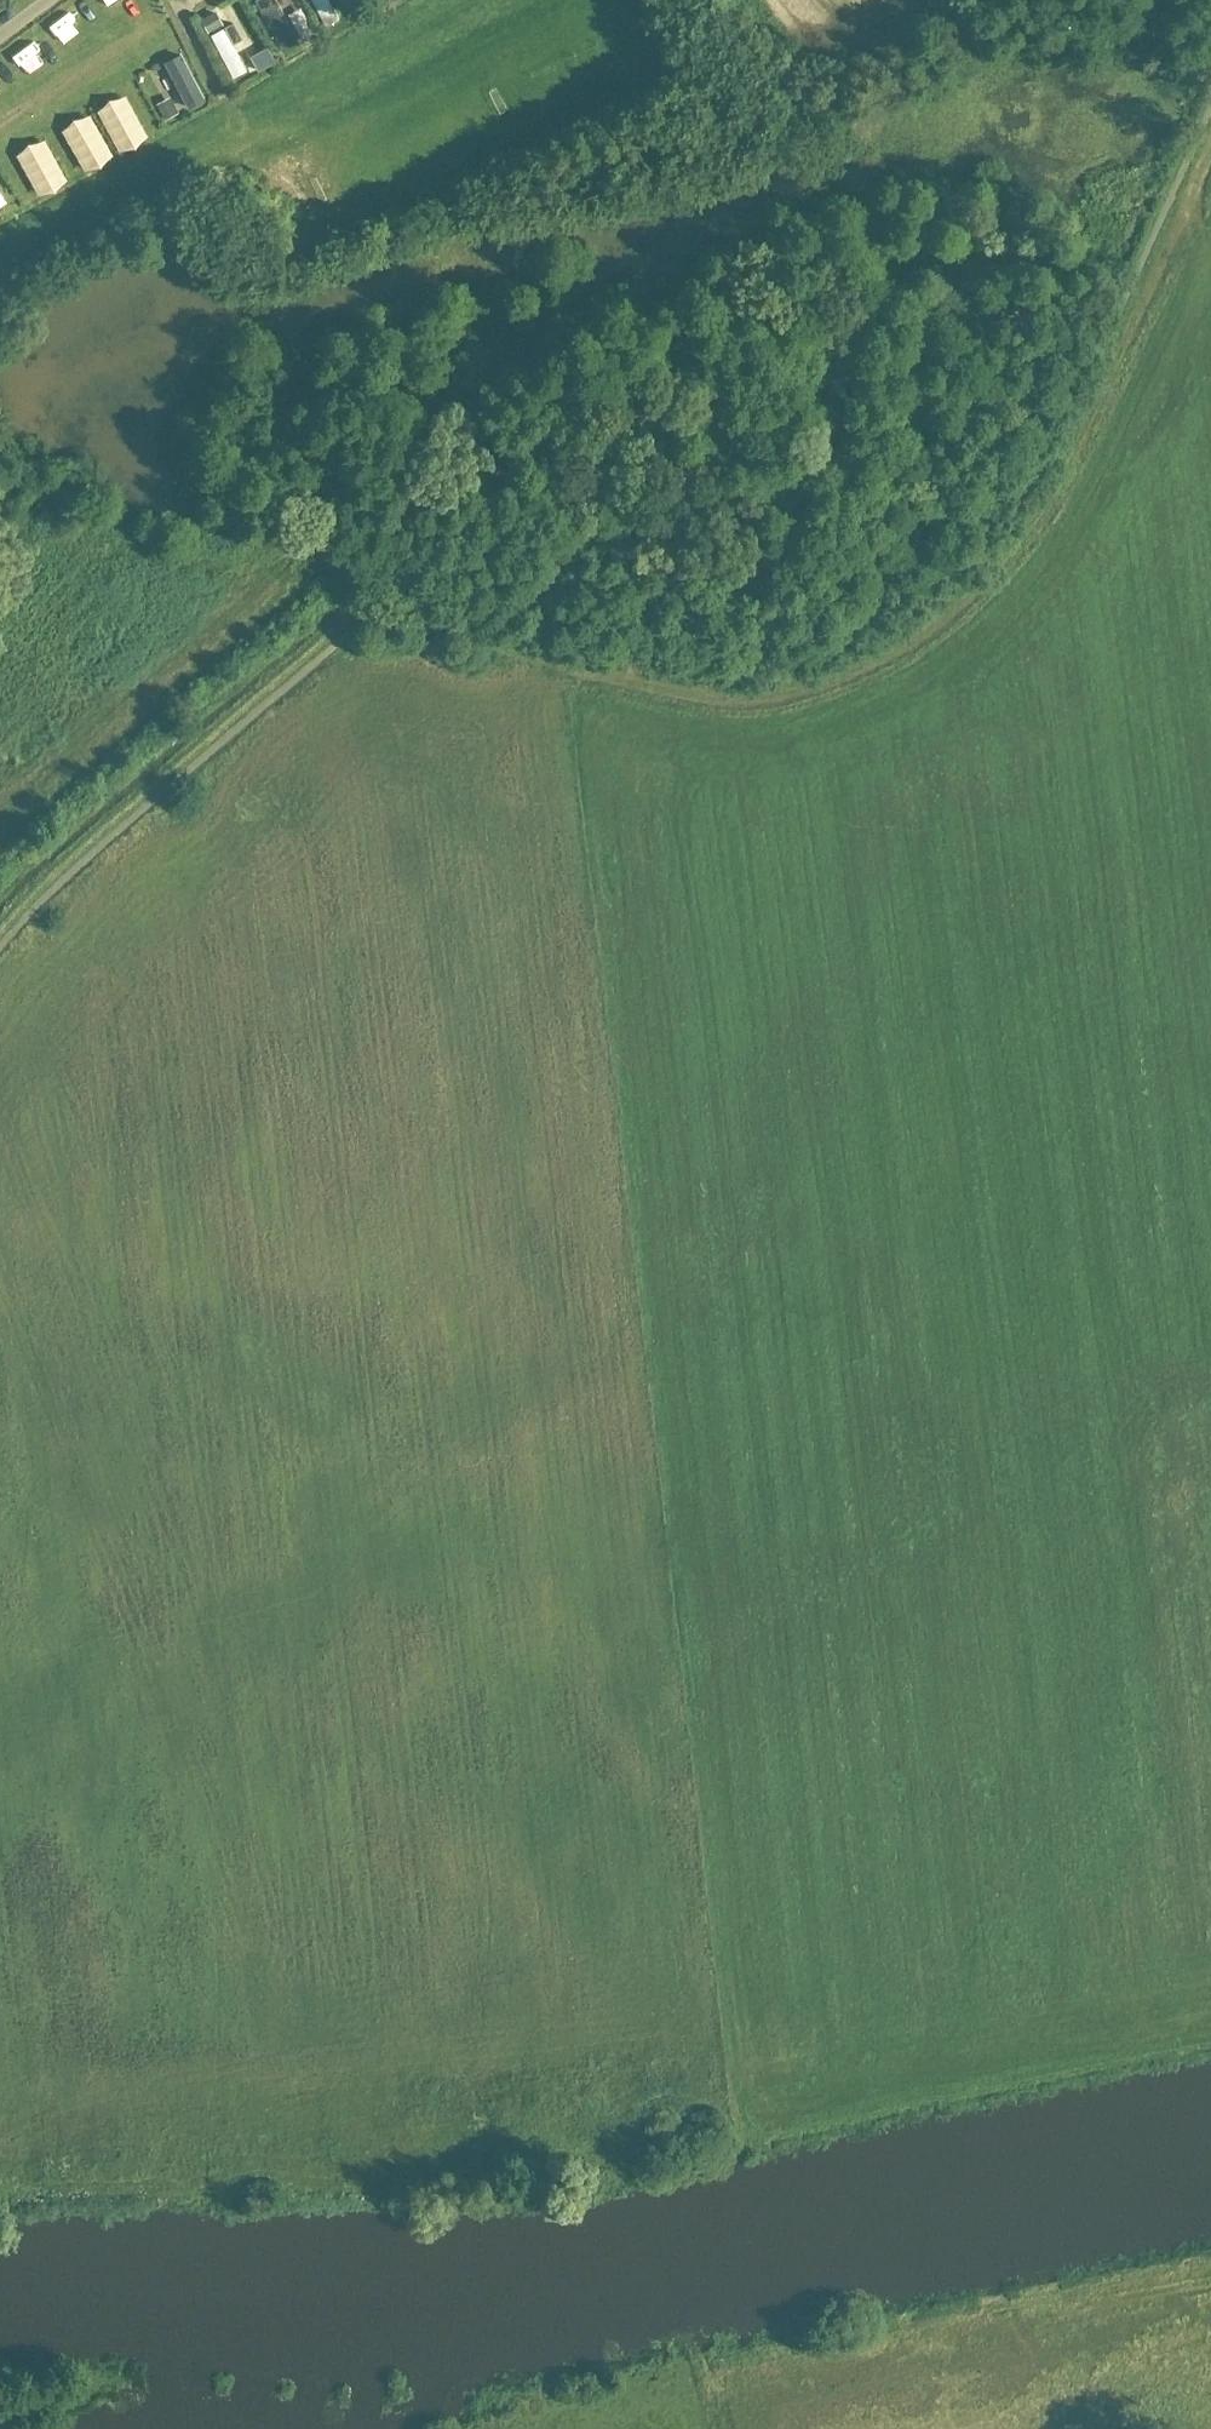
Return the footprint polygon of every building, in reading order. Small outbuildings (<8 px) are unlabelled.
[(285,50),(302,42),(283,0),(266,7),(285,50)] [(328,21),(340,15),(332,0),(318,0),(328,21)] [(67,34),(85,23),(74,5),(56,16),(67,34)] [(224,12),(211,19),(243,83),(256,76),(224,12)] [(83,139),(93,168),(113,160),(103,131),(83,139)]
